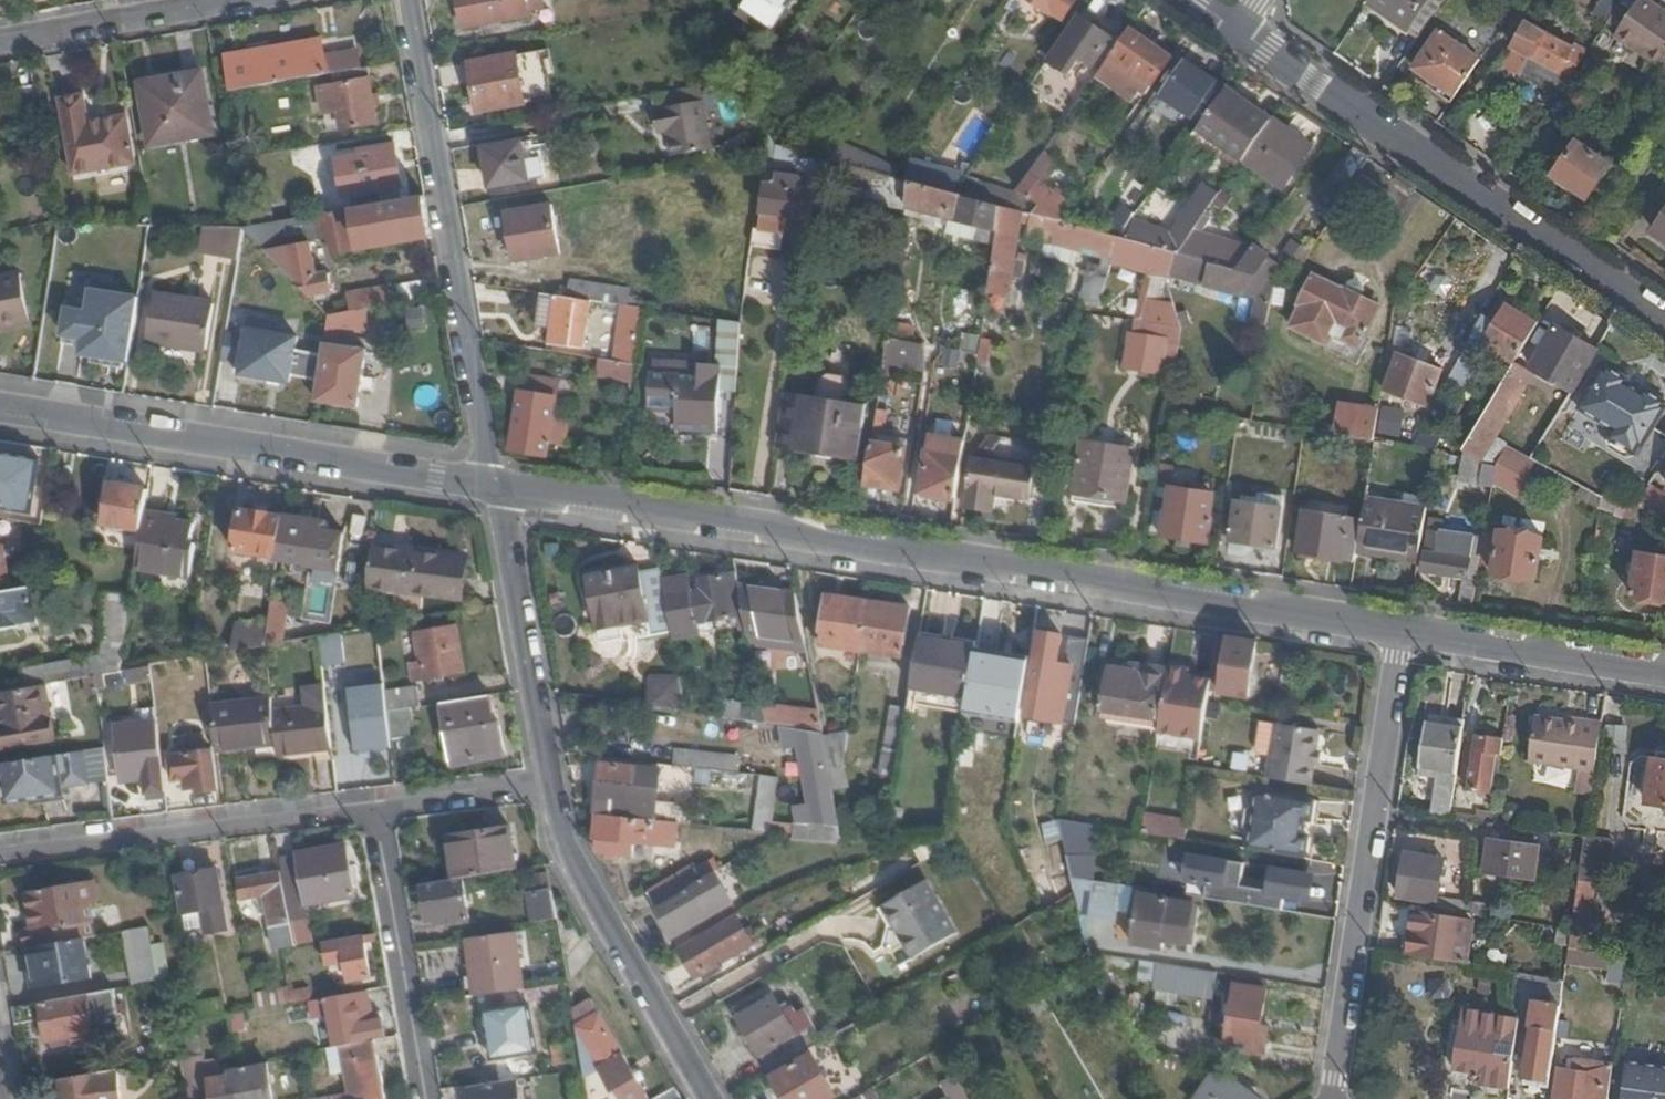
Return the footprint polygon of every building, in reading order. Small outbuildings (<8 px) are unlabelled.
[(529,18),(528,12),(543,10),(541,0),(457,0),(461,30),(529,18)] [(738,7),(735,15),(766,36),(792,0),(728,0),(738,7)] [(1050,16),(1051,14),(1062,21),(1077,0),(1027,0),(1050,16)] [(1367,5),(1407,33),(1410,28),(1421,37),(1446,0),(1370,0),(1367,5)] [(1650,0),(1648,0),(1621,38),(1664,67),(1664,10),(1650,0)] [(1076,14),(1061,37),(1080,50),(1076,57),(1092,69),(1112,39),(1076,14)] [(1520,77),(1559,96),(1589,51),(1575,44),(1573,47),(1525,24),(1513,49),(1531,59),(1520,77)] [(1171,58),(1129,28),(1109,57),(1152,87),(1171,58)] [(1455,100),(1481,61),(1439,31),(1412,71),(1455,100)] [(225,56),(231,91),(333,73),(360,69),(358,50),(324,54),(321,38),(225,56)] [(515,55),(468,64),(476,114),(524,106),(515,55)] [(1198,112),(1217,84),(1183,60),(1163,88),(1198,112)] [(377,122),(368,67),(360,69),(333,73),(334,86),(319,89),(324,115),(340,113),(342,127),(377,122)] [(203,74),(144,85),(154,144),(214,134),(203,74)] [(710,152),(700,89),(662,95),(665,114),(659,115),(664,142),(670,141),(673,157),(710,152)] [(1240,162),(1271,119),(1226,89),(1195,133),(1240,162)] [(136,165),(127,116),(83,124),(90,173),(136,165)] [(1271,119),(1240,162),(1281,190),(1312,146),(1271,119)] [(489,186),(528,180),(522,142),(482,149),(489,186)] [(829,159),(850,164),(894,177),(898,169),(841,142),(829,159)] [(355,207),(404,198),(395,143),(362,148),(362,154),(338,157),(344,194),(348,194),(351,207),(355,207)] [(1576,144),(1553,177),(1585,199),(1608,166),(1576,144)] [(1360,176),(1370,160),(1354,149),(1337,175),(1354,186),(1360,176)] [(1065,224),(1077,208),(1046,186),(1060,166),(1043,155),(1007,208),(1024,213),(1031,215),(1065,224)] [(894,177),(850,164),(842,194),(905,211),(910,181),(894,177)] [(1354,186),(1329,224),(1349,237),(1378,189),(1360,176),(1354,186)] [(963,196),(957,194),(910,181),(905,211),(957,223),(963,196)] [(800,220),(804,188),(765,183),(762,215),(800,220)] [(1134,222),(1122,240),(1176,255),(1207,209),(1218,193),(1203,184),(1169,232),(1134,222)] [(432,236),(425,194),(404,198),(355,207),(363,248),(432,236)] [(997,232),(1001,207),(963,196),(957,223),(997,232)] [(560,256),(551,205),(507,213),(516,264),(560,256)] [(332,254),(363,248),(355,207),(351,207),(325,212),(329,237),(332,254)] [(997,232),(988,295),(1008,297),(1012,278),(1023,279),(1025,262),(1015,260),(1024,213),(1007,208),(1001,207),(997,232)] [(1236,271),(1253,246),(1202,233),(1216,214),(1207,209),(1176,255),(1236,271)] [(264,223),(242,225),(264,247),(310,240),(329,237),(325,212),(264,223)] [(1664,242),(1664,213),(1652,233),(1664,242)] [(1176,255),(1122,240),(1065,224),(1031,215),(1028,239),(1152,274),(1145,302),(1160,306),(1156,327),(1181,331),(1174,305),(1162,301),(1166,289),(1169,278),(1176,255)] [(237,256),(242,225),(228,225),(217,225),(201,225),(197,249),(237,256)] [(310,240),(264,247),(308,292),(331,289),(328,272),(316,275),(310,240)] [(1281,263),(1297,274),(1310,255),(1293,244),(1281,263)] [(1176,255),(1169,278),(1241,297),(1269,258),(1253,246),(1236,271),(1176,255)] [(1089,266),(1080,301),(1099,305),(1108,271),(1089,266)] [(18,274),(0,277),(0,329),(26,324),(18,274)] [(1288,328),(1329,349),(1335,339),(1360,351),(1382,306),(1342,287),(1340,288),(1311,274),(1295,307),(1298,308),(1288,328)] [(1268,330),(1276,284),(1262,281),(1254,326),(1268,330)] [(359,309),(410,300),(407,282),(372,289),(372,293),(358,295),(359,309)] [(568,300),(591,303),(628,308),(630,293),(604,290),(604,286),(570,282),(568,300)] [(80,353),(127,361),(138,298),(90,290),(86,311),(66,307),(61,343),(66,343),(80,353)] [(145,340),(206,349),(215,301),(154,291),(145,340)] [(584,348),(591,303),(568,300),(553,297),(547,343),(584,348)] [(1472,339),(1448,383),(1464,394),(1488,349),(1514,366),(1538,325),(1507,305),(1496,323),(1484,316),(1472,339)] [(329,317),(325,347),(328,348),(320,399),(359,406),(366,360),(336,355),(341,325),(359,328),(357,310),(330,315),(329,317)] [(309,345),(325,347),(329,317),(313,313),(309,345)] [(634,366),(638,337),(641,317),(622,314),(614,363),(634,366)] [(1410,327),(1393,324),(1389,348),(1407,350),(1410,327)] [(684,330),(683,341),(671,341),(668,369),(678,370),(679,374),(721,380),(728,336),(705,333),(705,328),(691,325),(691,330),(684,330)] [(1530,370),(1571,394),(1596,351),(1555,327),(1530,370)] [(296,337),(243,328),(234,371),(288,381),(296,337)] [(944,347),(942,360),(976,365),(981,334),(964,332),(961,350),(944,347)] [(1129,334),(1124,368),(1159,374),(1165,340),(1129,334)] [(655,339),(638,337),(634,366),(637,367),(651,367),(655,339)] [(886,340),(883,360),(925,366),(927,347),(886,340)] [(978,354),(976,366),(987,367),(991,341),(981,340),(978,354)] [(1398,355),(1382,391),(1429,409),(1443,372),(1398,355)] [(598,377),(636,383),(637,367),(634,366),(614,363),(600,361),(598,377)] [(1532,377),(1514,366),(1463,452),(1480,463),(1496,465),(1508,444),(1497,438),(1532,377)] [(1664,458),(1664,441),(1648,431),(1659,411),(1656,408),(1657,404),(1637,390),(1634,394),(1618,385),(1620,381),(1601,369),(1599,372),(1594,370),(1566,425),(1653,477),(1664,458)] [(786,394),(776,449),(859,462),(867,406),(850,403),(853,384),(847,377),(828,374),(819,382),(818,398),(786,394)] [(514,451),(546,456),(549,439),(564,440),(567,419),(554,417),(559,383),(524,377),(514,451)] [(1375,438),(1379,411),(1338,404),(1332,436),(1374,443),(1375,438)] [(887,412),(876,410),(864,487),(900,493),(907,447),(883,444),(887,412)] [(1073,424),(1063,422),(1061,435),(1059,446),(1070,447),(1073,424)] [(1047,444),(1059,446),(1061,435),(1049,433),(1047,444)] [(1413,447),(1437,452),(1439,438),(1420,434),(1413,447)] [(1072,494),(1125,502),(1133,450),(1081,441),(1072,494)] [(1039,470),(1055,473),(1059,446),(1047,444),(1044,444),(1039,470)] [(1508,444),(1496,465),(1494,483),(1514,493),(1533,459),(1508,444)] [(919,495),(956,502),(963,456),(926,451),(919,495)] [(53,461),(0,452),(0,505),(45,513),(53,461)] [(1480,463),(1463,452),(1459,458),(1457,480),(1493,485),(1494,483),(1496,465),(1480,463)] [(1002,465),(973,460),(966,510),(995,513),(1002,465)] [(146,511),(149,490),(110,483),(104,522),(143,527),(146,511)] [(1212,497),(1169,490),(1161,537),(1205,544),(1212,497)] [(1663,516),(1664,512),(1664,501),(1646,490),(1635,507),(1646,511),(1663,516)] [(1357,553),(1418,563),(1427,508),(1366,498),(1362,521),(1357,553)] [(1237,501),(1231,542),(1275,548),(1281,509),(1237,501)] [(279,556),(286,515),(244,508),(237,549),(279,556)] [(143,527),(136,567),(188,577),(195,543),(191,542),(194,523),(166,518),(166,514),(146,511),(143,527)] [(1297,553),(1355,563),(1357,553),(1362,521),(1302,512),(1297,553)] [(317,521),(286,515),(279,556),(310,561),(317,521)] [(1547,538),(1486,529),(1482,552),(1496,554),(1493,576),(1539,582),(1547,538)] [(1422,573),(1466,580),(1474,539),(1428,531),(1422,573)] [(467,557),(374,541),(368,580),(460,595),(467,557)] [(10,591),(2,547),(0,547),(0,592),(10,591)] [(1632,596),(1664,602),(1664,558),(1638,553),(1632,596)] [(649,618),(641,572),(639,563),(590,572),(603,642),(626,638),(624,622),(649,618)] [(662,580),(659,568),(641,572),(649,618),(651,633),(670,628),(662,580)] [(750,628),(742,584),(739,571),(704,578),(706,590),(692,592),(689,575),(662,580),(670,628),(672,638),(700,633),(698,621),(731,616),(739,615),(740,622),(742,629),(750,628)] [(1473,608),(1477,581),(1466,580),(1462,607),(1473,608)] [(809,652),(798,591),(742,584),(750,628),(752,643),(809,652)] [(30,588),(10,591),(0,592),(0,630),(17,627),(16,623),(34,619),(30,588)] [(862,649),(869,600),(829,594),(821,643),(862,649)] [(103,654),(127,654),(126,595),(102,595),(103,654)] [(268,628),(266,645),(282,642),(289,602),(273,599),(268,628)] [(913,607),(869,600),(862,649),(905,656),(913,607)] [(1090,642),(1094,614),(1078,611),(1074,640),(1090,642)] [(739,615),(731,616),(732,624),(740,622),(739,615)] [(242,625),(238,650),(266,645),(268,628),(242,625)] [(381,656),(377,625),(361,628),(318,635),(322,664),(381,656)] [(463,670),(456,625),(417,632),(421,659),(409,661),(412,679),(463,670)] [(977,646),(978,640),(922,631),(921,637),(977,646)] [(1032,687),(1070,693),(1074,665),(1058,663),(1063,636),(1042,633),(1032,687)] [(1250,696),(1260,640),(1220,634),(1212,678),(1209,700),(1220,702),(1222,692),(1250,696)] [(966,717),(977,646),(921,637),(909,708),(966,717)] [(1011,710),(1019,660),(979,654),(971,704),(1011,710)] [(1158,716),(1166,668),(1128,662),(1127,669),(1111,666),(1105,706),(1158,716)] [(97,689),(153,678),(151,665),(119,670),(96,675),(97,689)] [(1160,731),(1203,737),(1207,712),(1209,700),(1212,678),(1188,674),(1189,668),(1170,665),(1160,731)] [(650,676),(646,706),(651,707),(685,711),(679,679),(650,676)] [(0,727),(0,739),(2,747),(47,738),(38,685),(0,691),(0,701),(4,726),(0,727)] [(279,754),(333,748),(329,709),(325,687),(308,689),(309,708),(274,713),(278,744),(279,754)] [(386,693),(388,703),(389,712),(412,708),(421,706),(418,687),(386,693)] [(494,722),(490,695),(443,703),(453,762),(503,753),(498,721),(494,722)] [(211,705),(216,750),(278,744),(274,713),(272,698),(211,705)] [(717,698),(714,715),(768,722),(764,705),(717,698)] [(1219,714),(1220,702),(1209,700),(1207,712),(1219,714)] [(357,751),(394,746),(392,738),(389,712),(388,703),(351,708),(357,751)] [(764,705),(768,722),(823,729),(820,713),(764,705)] [(880,777),(897,780),(909,708),(892,706),(880,777)] [(1158,716),(1105,706),(1102,722),(1156,731),(1158,716)] [(389,712),(392,738),(409,736),(408,721),(413,721),(412,708),(389,712)] [(1551,765),(1558,719),(1537,716),(1530,761),(1551,765)] [(1314,779),(1322,725),(1279,719),(1272,773),(1314,779)] [(1421,769),(1456,774),(1463,726),(1463,720),(1450,719),(1449,725),(1429,722),(1421,769)] [(1564,720),(1558,719),(1551,765),(1596,772),(1604,723),(1584,719),(1583,724),(1564,720)] [(162,790),(153,720),(115,725),(121,774),(143,772),(145,792),(162,790)] [(801,823),(774,821),(773,831),(782,832),(843,838),(834,789),(830,768),(824,735),(824,732),(797,729),(800,744),(812,806),(814,823),(801,823)] [(800,744),(797,729),(785,732),(787,746),(800,744)] [(849,731),(824,735),(830,768),(845,764),(849,731)] [(1504,753),(1506,737),(1477,733),(1468,789),(1492,792),(1499,753),(1504,753)] [(679,749),(677,765),(743,772),(745,756),(679,749)] [(0,765),(0,774),(6,806),(64,796),(63,788),(89,784),(84,751),(0,765)] [(218,788),(212,751),(169,755),(173,782),(195,780),(197,790),(218,788)] [(1664,806),(1664,755),(1661,755),(1661,760),(1654,759),(1648,804),(1664,806)] [(597,797),(596,813),(598,813),(613,814),(658,819),(679,821),(680,805),(659,802),(662,769),(601,763),(597,797)] [(845,764),(830,768),(834,789),(849,786),(845,764)] [(1456,774),(1421,769),(1421,774),(1438,777),(1433,815),(1450,817),(1456,774)] [(772,831),(779,776),(762,774),(755,829),(772,831)] [(1251,849),(1300,856),(1310,794),(1259,787),(1257,806),(1249,805),(1246,824),(1253,832),(1251,849)] [(799,808),(801,823),(814,823),(812,806),(799,808)] [(613,814),(598,813),(595,839),(599,839),(598,851),(633,854),(634,843),(676,847),(679,821),(658,819),(613,814)] [(1187,839),(1190,820),(1146,813),(1143,833),(1187,839)] [(1062,820),(1061,819),(1049,821),(1058,864),(1070,861),(1062,820)] [(1543,832),(1493,824),(1487,873),(1536,881),(1543,832)] [(452,837),(457,878),(516,869),(511,829),(452,837)] [(1570,947),(1587,949),(1595,885),(1609,886),(1611,868),(1614,843),(1587,838),(1583,864),(1573,929),(1570,947)] [(344,845),(279,857),(282,872),(288,906),(305,905),(304,900),(329,895),(330,897),(353,892),(344,845)] [(1203,897),(1283,910),(1284,898),(1299,900),(1304,864),(1273,859),(1272,873),(1253,870),(1255,856),(1210,850),(1203,897)] [(1437,902),(1436,909),(1461,912),(1463,902),(1438,898),(1443,859),(1408,853),(1401,897),(1437,902)] [(1304,864),(1299,900),(1306,901),(1311,865),(1304,864)] [(648,891),(657,906),(691,886),(702,880),(693,865),(648,891)] [(694,890),(659,910),(675,937),(711,916),(736,902),(717,870),(702,880),(691,886),(694,890)] [(217,871),(178,878),(183,909),(186,910),(189,928),(204,926),(206,933),(227,928),(217,871)] [(294,946),(288,906),(282,872),(238,880),(242,898),(264,894),(273,950),(281,949),(294,946)] [(536,874),(539,892),(552,890),(548,872),(536,874)] [(1085,880),(1074,878),(1076,891),(1082,916),(1117,920),(1122,885),(1085,880)] [(472,917),(467,881),(425,887),(428,916),(454,914),(455,919),(472,917)] [(959,935),(929,883),(886,907),(916,959),(959,935)] [(22,928),(25,948),(35,946),(83,938),(96,935),(93,909),(100,907),(96,885),(26,892),(32,926),(22,928)] [(557,918),(552,890),(539,892),(531,894),(534,921),(557,918)] [(1135,939),(1170,944),(1171,935),(1187,937),(1192,904),(1171,901),(1171,898),(1142,894),(1135,939)] [(1463,902),(1461,912),(1492,917),(1493,906),(1463,902)] [(294,946),(310,944),(305,905),(288,906),(294,946)] [(1414,911),(1407,956),(1446,962),(1466,965),(1472,920),(1452,917),(1414,911)] [(739,913),(681,947),(699,977),(717,967),(721,973),(740,961),(736,955),(756,943),(739,913)] [(141,983),(159,980),(150,926),(135,928),(141,983)] [(1557,945),(1570,947),(1573,929),(1560,927),(1557,945)] [(469,936),(476,995),(505,991),(522,989),(515,930),(469,936)] [(363,936),(364,944),(376,943),(375,934),(363,936)] [(369,976),(364,944),(363,936),(321,943),(325,961),(343,958),(348,980),(369,976)] [(83,938),(35,946),(40,986),(90,978),(83,938)] [(1591,943),(1590,949),(1623,954),(1624,947),(1591,943)] [(1570,947),(1568,964),(1609,969),(1608,982),(1626,984),(1630,955),(1623,954),(1590,949),(1587,949),(1570,947)] [(1180,966),(1157,963),(1154,985),(1214,994),(1217,972),(1180,966)] [(1495,969),(1473,966),(1469,992),(1491,995),(1495,969)] [(1536,1002),(1561,1005),(1565,980),(1520,973),(1515,1003),(1535,1006),(1536,1002)] [(1267,989),(1269,980),(1247,977),(1245,986),(1267,989)] [(572,999),(569,983),(522,989),(505,991),(507,1007),(514,1055),(538,1052),(531,1004),(572,999)] [(308,986),(287,990),(289,1002),(310,999),(308,986)] [(1261,1034),(1267,989),(1245,986),(1242,1006),(1232,1005),(1226,1046),(1251,1049),(1254,1033),(1261,1034)] [(116,988),(13,1006),(16,1024),(45,1019),(48,1039),(72,1035),(74,1041),(123,1032),(116,988)] [(287,990),(253,995),(256,1008),(289,1002),(287,990)] [(374,1040),(385,1039),(382,1021),(371,1022),(366,993),(310,1001),(312,1020),(331,1017),(336,1047),(339,1046),(374,1040)] [(740,1016),(772,1072),(825,1041),(802,1003),(796,1007),(786,1013),(781,1003),(776,994),(740,1016)] [(790,997),(781,1003),(786,1013),(796,1007),(790,997)] [(1525,1076),(1550,1079),(1561,1005),(1536,1002),(1535,1006),(1525,1076)] [(514,1055),(507,1007),(499,1009),(506,1057),(514,1055)] [(243,1010),(229,1013),(232,1031),(246,1028),(243,1010)] [(1476,1084),(1510,1088),(1521,1018),(1511,1017),(1465,1010),(1455,1071),(1478,1073),(1476,1084)] [(578,1026),(587,1076),(602,1067),(616,1091),(621,1088),(627,1098),(653,1098),(602,1012),(578,1026)] [(1258,1050),(1261,1034),(1254,1033),(1251,1049),(1258,1050)] [(374,1040),(339,1046),(344,1073),(347,1094),(334,1096),(334,1098),(385,1098),(374,1040)] [(582,1058),(579,1042),(561,1045),(564,1061),(582,1058)] [(336,1047),(326,1049),(330,1075),(344,1073),(339,1046),(336,1047)] [(837,1095),(813,1055),(776,1078),(789,1098),(830,1098),(837,1095)] [(205,1061),(211,1098),(244,1098),(239,1073),(217,1077),(215,1060),(205,1061)] [(1615,1066),(1576,1061),(1574,1070),(1558,1067),(1554,1098),(1609,1098),(1615,1066)] [(244,1098),(272,1098),(266,1063),(238,1068),(239,1073),(244,1098)] [(1627,1066),(1623,1098),(1664,1098),(1664,1070),(1627,1066)] [(60,1078),(63,1094),(58,1095),(59,1098),(98,1098),(95,1072),(60,1078)] [(1233,1076),(1228,1082),(1216,1072),(1195,1098),(1264,1098),(1233,1076)] [(958,1078),(942,1087),(950,1098),(971,1098),(958,1078)] [(518,1080),(468,1087),(471,1098),(520,1098),(518,1080)] [(678,1086),(656,1098),(685,1098),(678,1086)]
